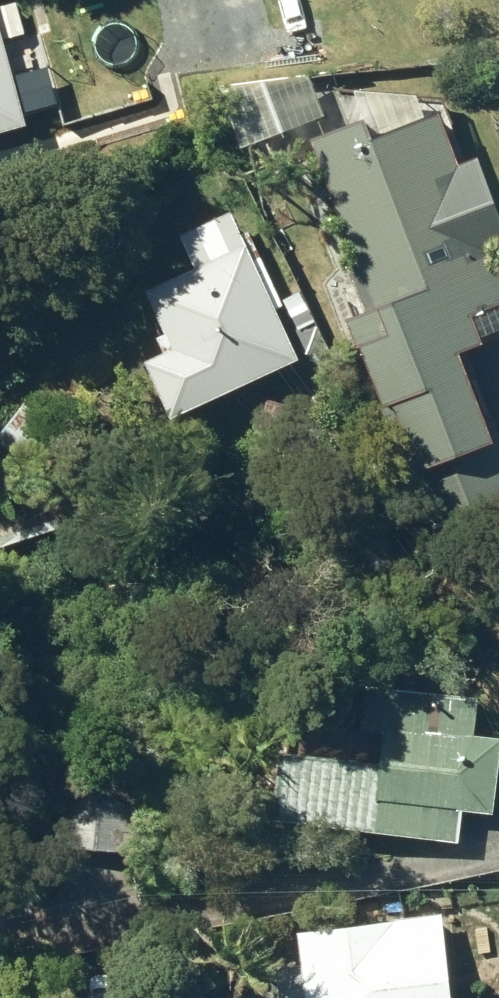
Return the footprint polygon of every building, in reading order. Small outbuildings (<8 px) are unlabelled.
[(38,121),(4,0),(0,0),(0,131),(38,121)] [(195,27),(203,58),(258,44),(250,13),(195,27)] [(226,85),(250,146),(333,115),(316,72),(226,85)] [(86,104),(93,124),(150,106),(143,85),(86,104)] [(454,104),(389,131),(379,110),(320,134),(368,255),(358,259),(376,305),(355,315),(367,342),(375,339),(399,399),(407,396),(451,512),(498,493),(498,415),(472,348),(493,341),(489,332),(498,329),(498,168),(494,153),(476,161),(454,104)] [(254,229),(241,205),(189,230),(205,264),(160,285),(179,327),(171,331),(178,346),(162,354),(190,412),(310,356),(284,302),(292,299),(257,228),(254,229)] [(37,459),(52,439),(63,424),(30,400),(4,435),(37,459)] [(69,525),(54,485),(0,504),(0,549),(69,525)] [(470,840),(475,807),(498,810),(498,733),(482,730),(488,698),(376,683),(371,727),(396,730),(393,761),(296,749),(288,814),(470,840)] [(41,838),(143,852),(154,774),(52,760),(41,838)] [(451,910),(314,927),(318,961),(286,965),(291,997),(465,997),(451,910)]
